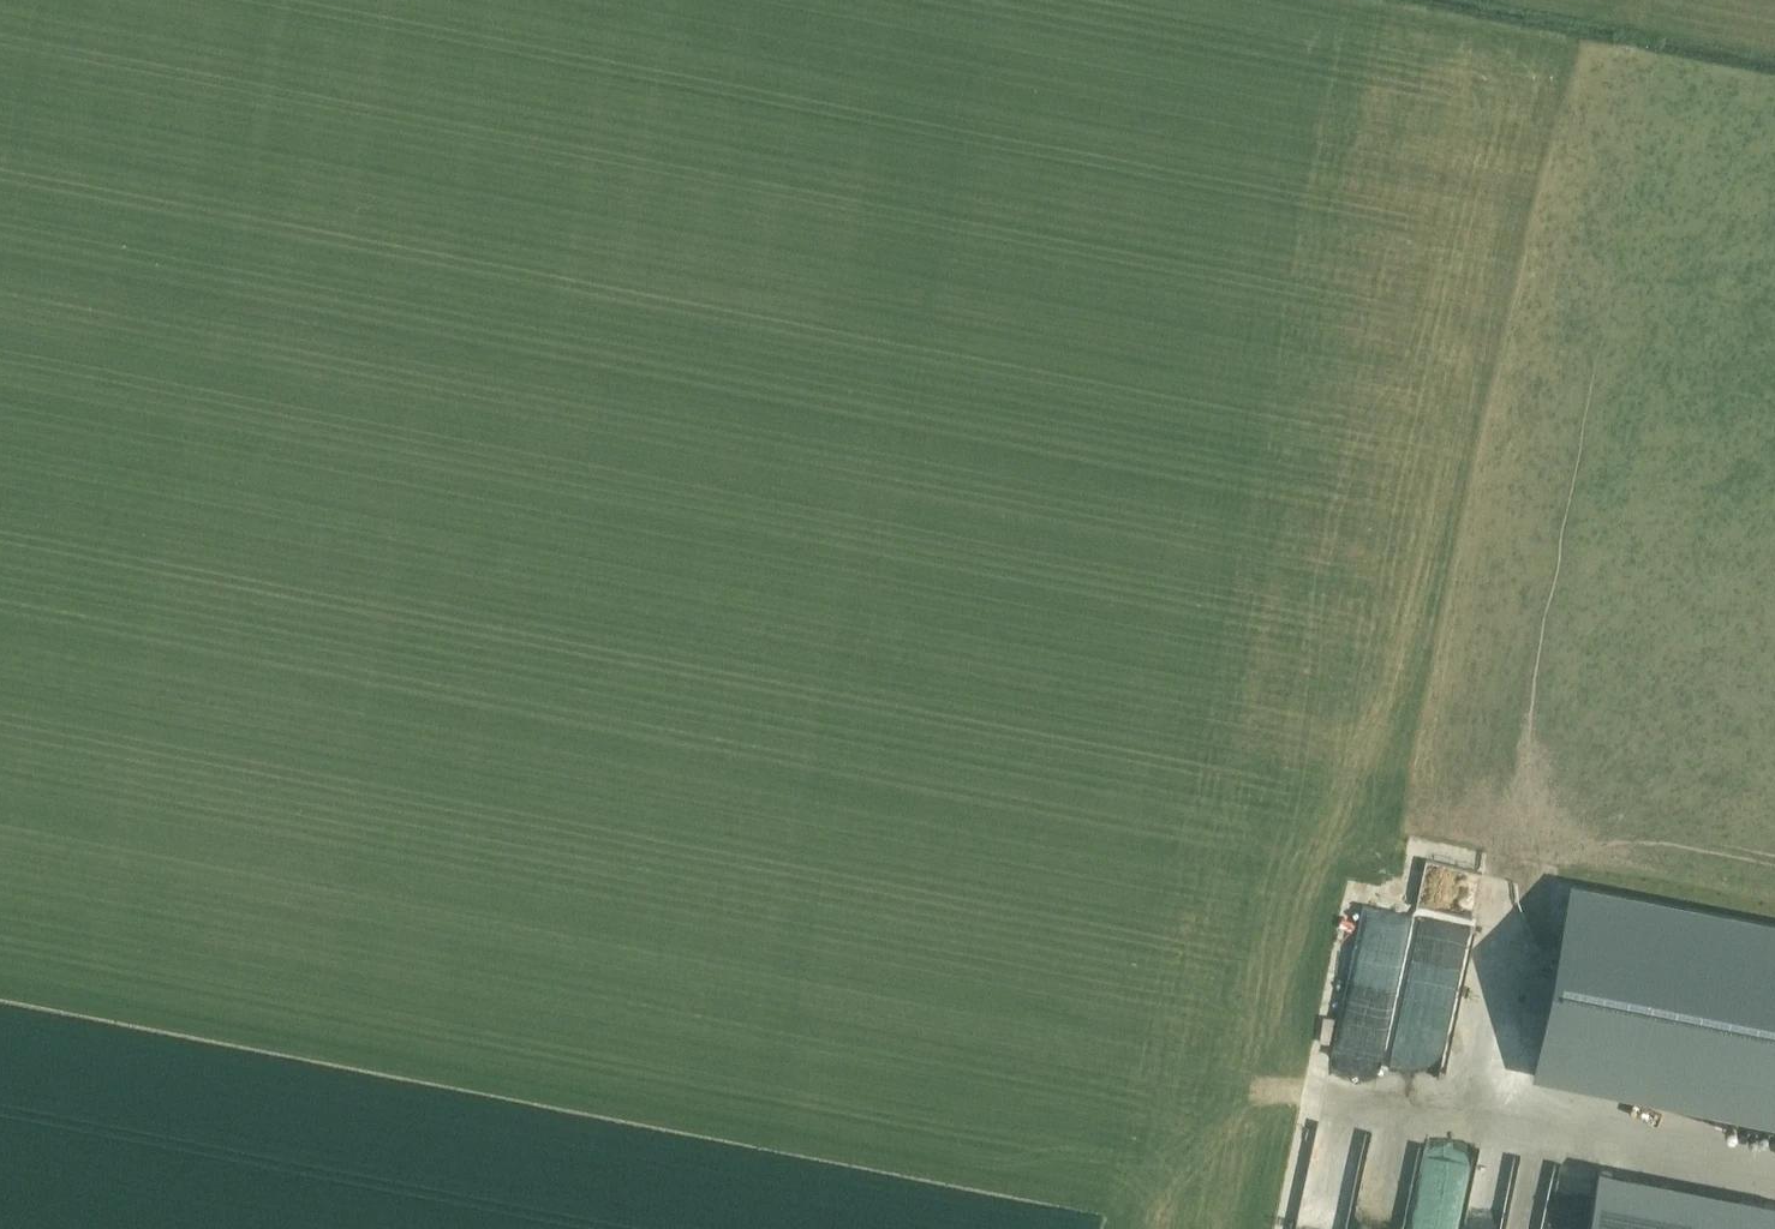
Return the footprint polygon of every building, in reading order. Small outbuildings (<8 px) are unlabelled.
[(1521,1029),(1542,1033),(1538,1056),(1534,1076),(1774,1123),(1774,924),(1571,885),(1566,910),(1553,978),(1531,974),(1521,1029)] [(1472,925),(1420,915),(1390,1069),(1442,1080),(1472,925)] [(1474,1155),(1425,1145),(1407,1228),(1459,1228),(1474,1155)] [(1741,1198),(1735,1228),(1774,1228),(1774,1204),(1757,1201),(1741,1198)]
